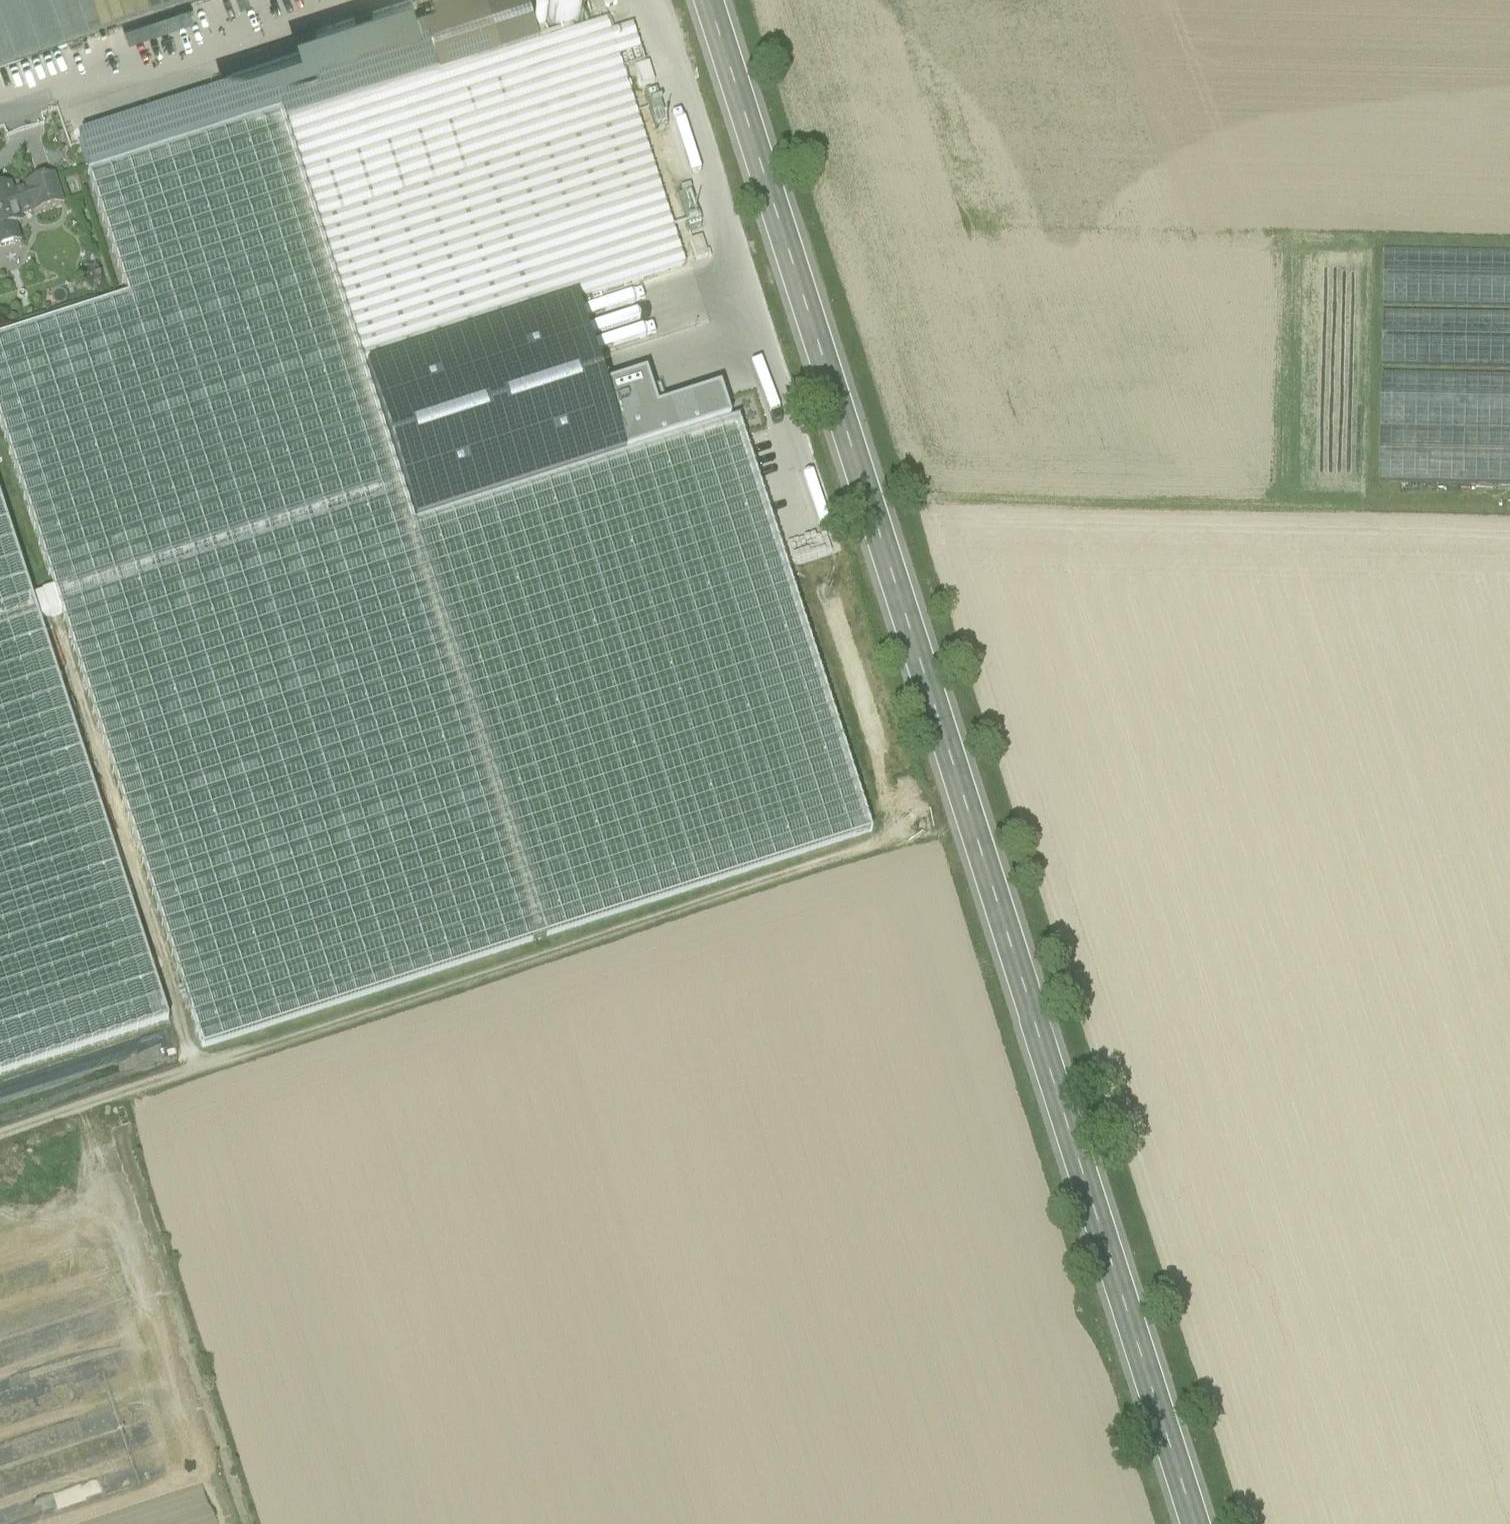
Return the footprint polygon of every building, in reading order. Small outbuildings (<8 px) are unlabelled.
[(315,30),(320,45),(225,76),(233,99),(242,127),(280,115),(284,125),(285,124),(436,75),(422,29),(417,13),(413,0),(407,0),(315,30)] [(417,13),(422,29),(485,9),(483,0),(458,0),(417,13)] [(485,9),(500,55),(548,39),(545,28),(534,32),(524,0),(483,0),(485,9)] [(485,9),(422,29),(436,75),(500,55),(485,9)] [(36,13),(37,21),(32,21),(32,41),(48,40),(48,12),(36,13)] [(542,17),(539,16),(537,17),(536,17),(534,19),(533,22),(534,24),(534,26),(535,27),(537,28),(540,28),(542,28),(543,27),(544,26),(545,25),(545,24),(545,22),(545,20),(544,19),(543,17),(542,17)] [(436,75),(285,124),(403,491),(614,423),(576,299),(685,267),(606,21),(500,55),(436,75)] [(233,99),(79,148),(88,177),(242,127),(233,99)] [(403,491),(285,124),(284,125),(280,115),(242,127),(88,177),(128,299),(0,340),(0,424),(202,1050),(547,938),(544,930),(865,827),(724,388),(614,423),(403,491)] [(52,179),(39,184),(47,211),(61,207),(52,179)] [(0,191),(0,250),(18,244),(13,228),(21,225),(19,219),(34,215),(34,216),(47,211),(39,184),(25,188),(27,193),(12,197),(9,188),(0,191)] [(1509,307),(1509,255),(1383,252),(1382,304),(1509,307)] [(1381,313),(1380,366),(1509,369),(1509,316),(1381,313)] [(1380,376),(1378,483),(1509,486),(1509,378),(1380,376)] [(167,1020),(0,501),(0,1074),(167,1020)]
